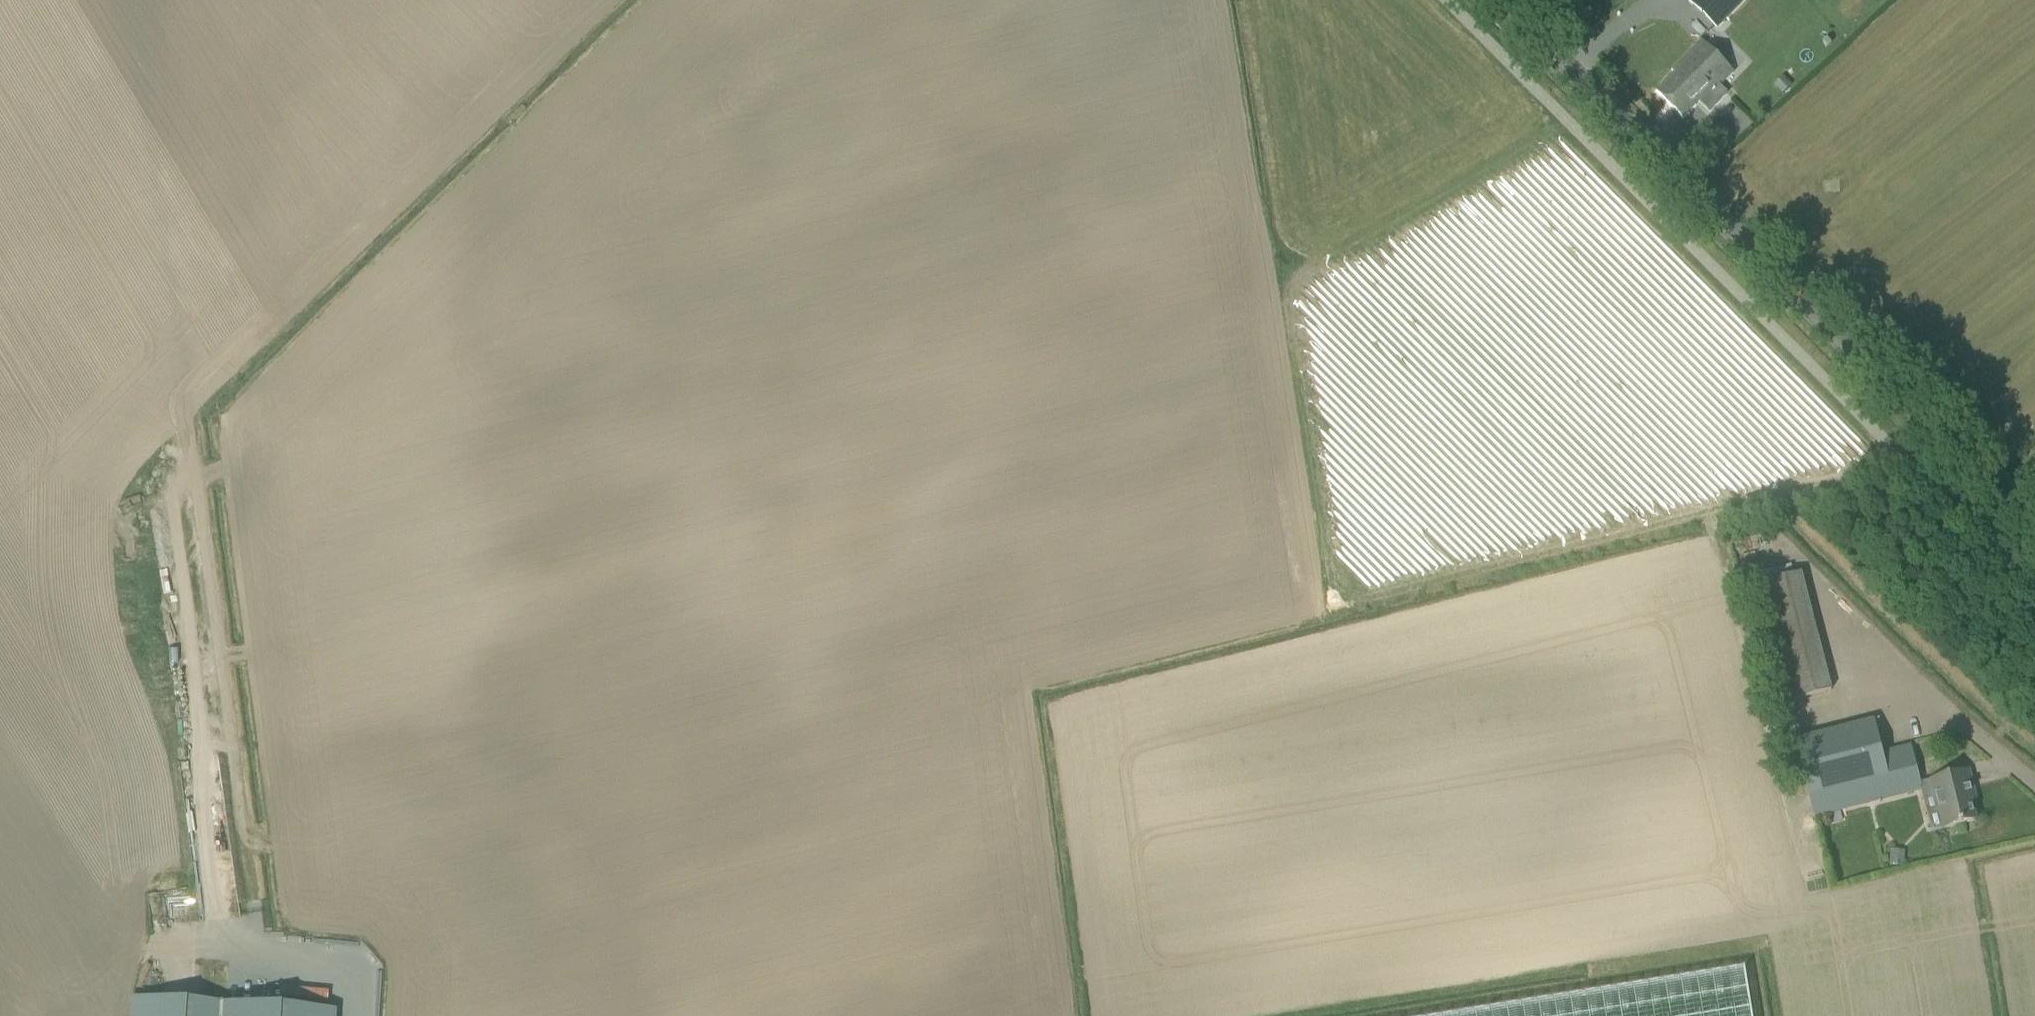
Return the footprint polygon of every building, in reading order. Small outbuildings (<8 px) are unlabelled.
[(1717,28),(1744,0),(1689,0),(1717,28)] [(1676,72),(1657,92),(1683,117),(1699,101),(1709,111),(1718,102),(1710,94),(1733,72),(1702,41),(1674,70),(1676,72)] [(1783,76),(1774,85),(1783,94),(1793,85),(1783,76)] [(1755,542),(1743,544),(1747,571),(1759,569),(1755,542)] [(1754,584),(1784,702),(1831,690),(1800,572),(1754,584)] [(1894,797),(1883,753),(1874,720),(1794,741),(1808,795),(1814,817),(1894,797)] [(1910,746),(1883,753),(1894,797),(1921,790),(1910,746)] [(1932,780),(1944,828),(1975,820),(1967,789),(1972,788),(1968,771),(1932,780)] [(1745,968),(1449,1015),(1752,1015),(1745,968)] [(132,1015),(330,1015),(330,1009),(134,997),(132,1015)]
